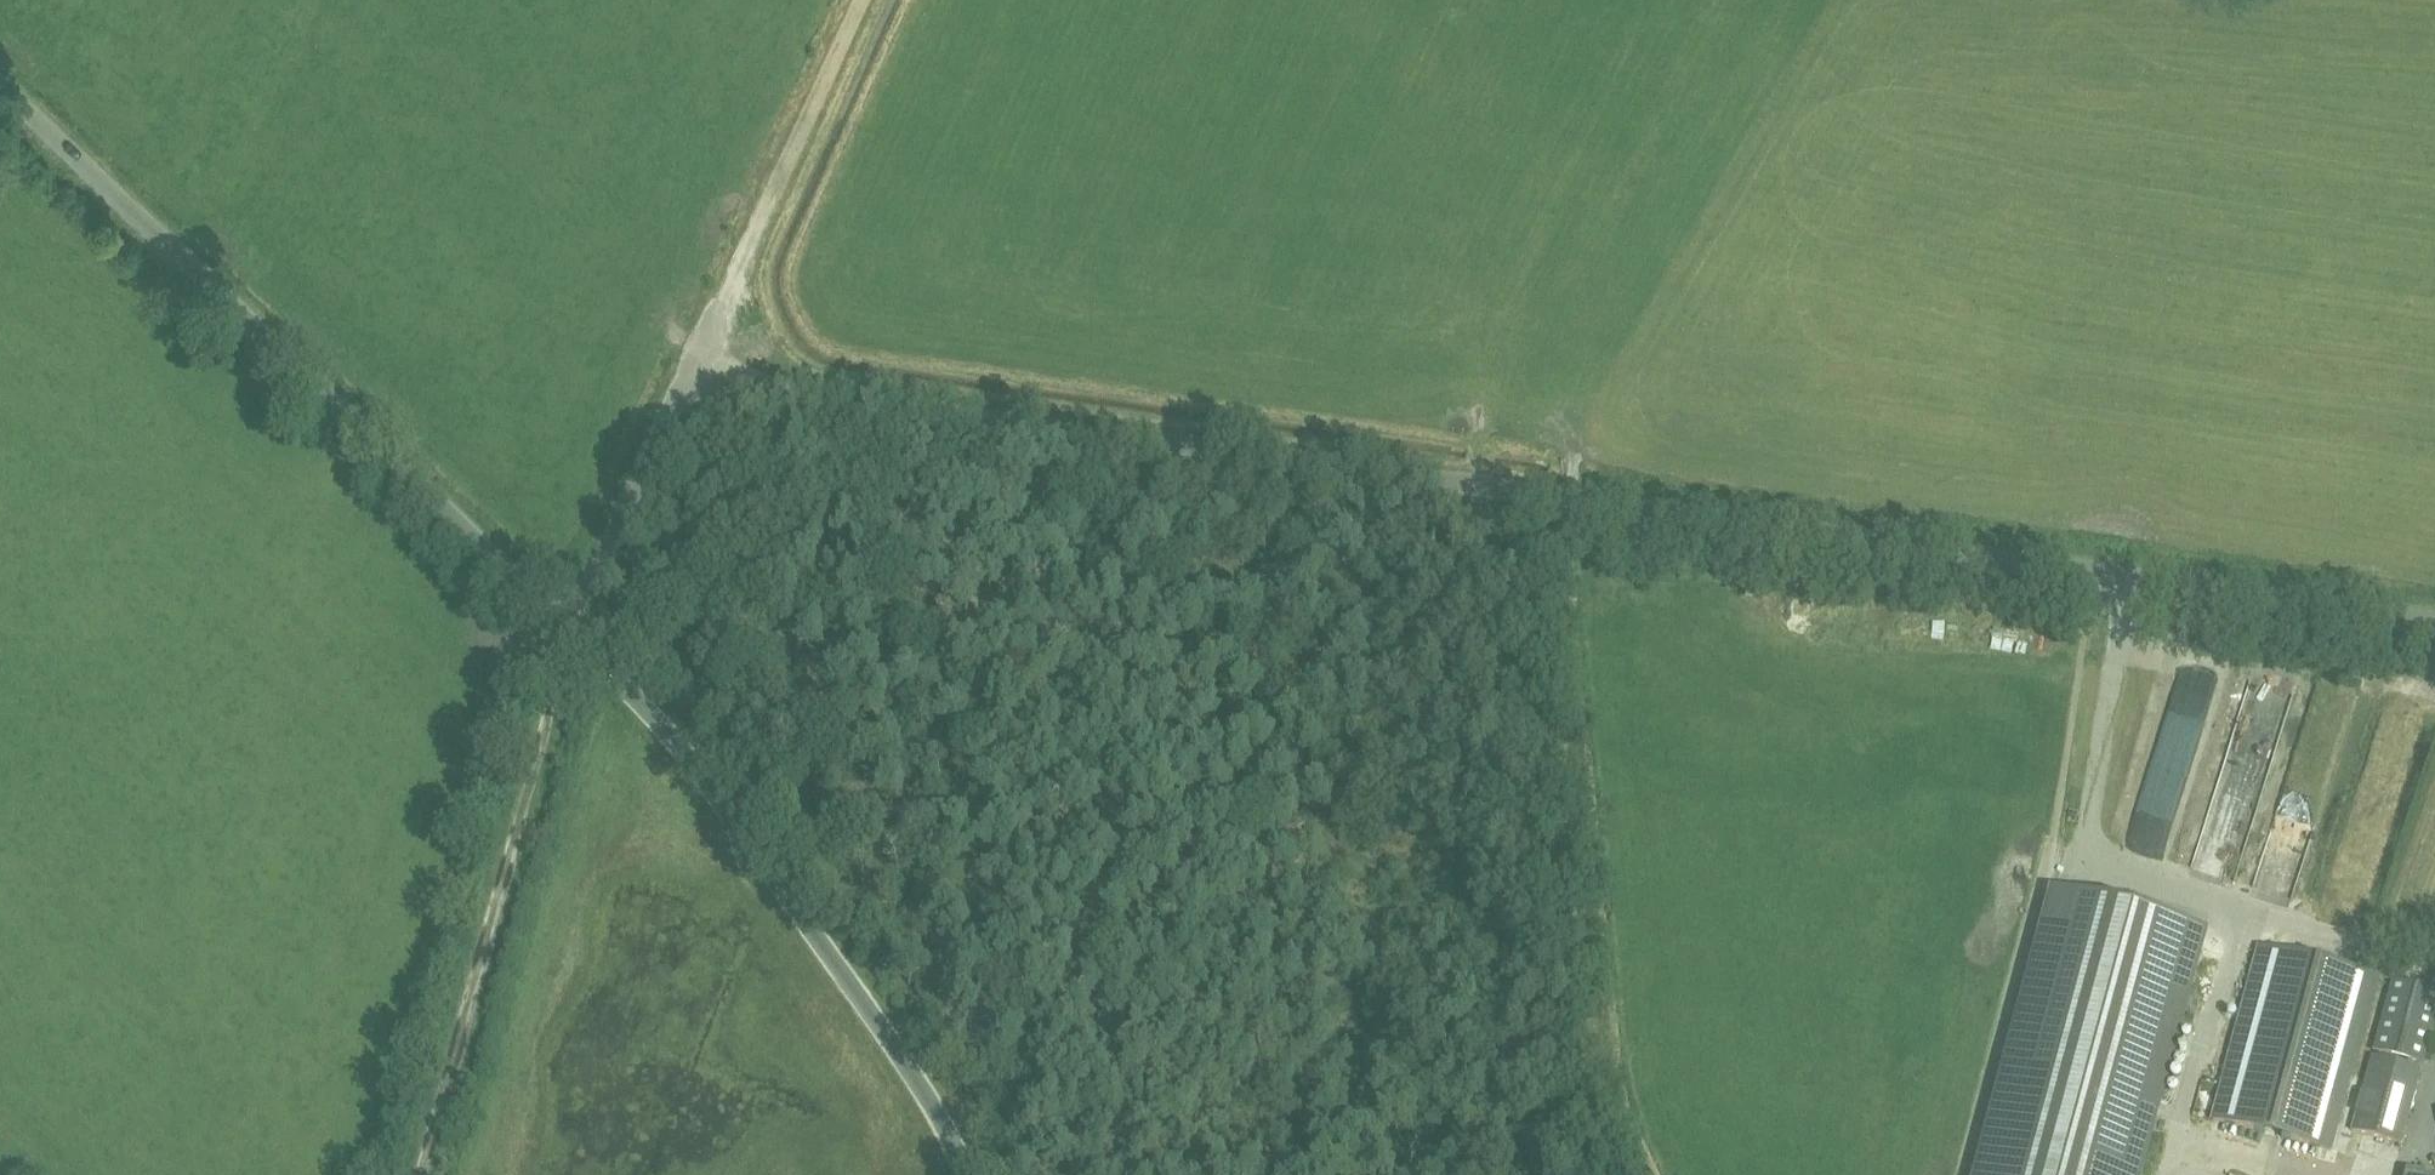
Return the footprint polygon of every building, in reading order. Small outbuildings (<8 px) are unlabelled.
[(2267,851),(2255,887),(2270,892),(2269,897),(2291,905),(2305,863),(2267,851)] [(2203,931),(2053,890),(1976,1174),(2137,1174),(2203,931)] [(2213,1118),(2332,1149),(2378,977),(2260,945),(2213,1118)] [(2434,1018),(2434,992),(2392,981),(2373,1051),(2422,1065),(2434,1018)] [(2373,1057),(2353,1131),(2402,1144),(2422,1070),(2373,1057)]
